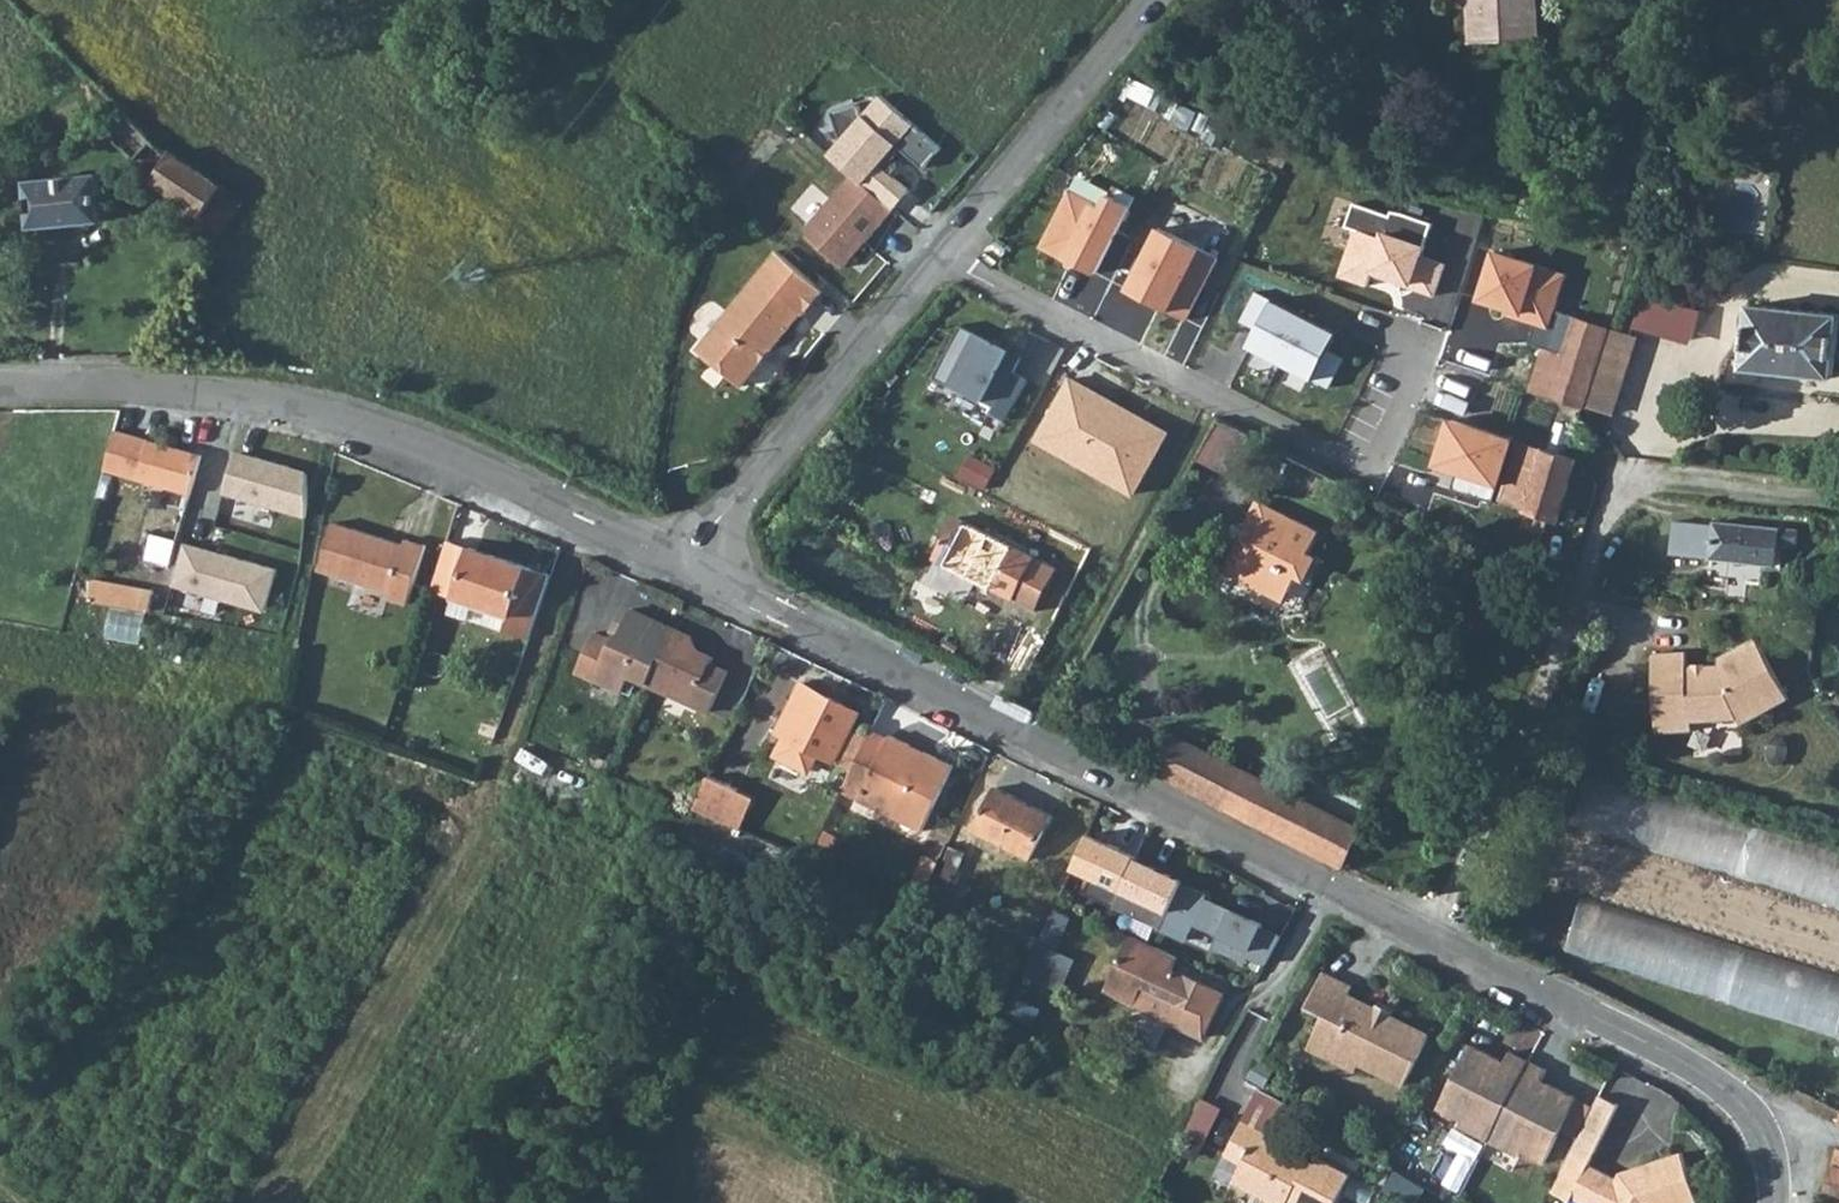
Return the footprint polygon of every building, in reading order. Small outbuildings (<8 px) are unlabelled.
[(1476,1),(1470,2),(1470,42),(1539,40),(1538,11),(1534,12),(1534,0),(1476,0),(1476,1)] [(945,148),(883,96),(867,116),(865,115),(862,104),(835,113),(845,142),(833,156),(856,176),(898,211),(914,191),(888,169),(905,149),(928,169),(945,148)] [(151,182),(187,206),(200,216),(193,228),(214,243),(245,201),(172,151),(170,154),(121,107),(100,125),(152,180),(151,182)] [(848,269),(898,211),(856,176),(812,228),(812,238),(848,269)] [(99,221),(96,177),(27,182),(30,227),(99,221)] [(1107,284),(1140,213),(1109,198),(1105,208),(1069,190),(1043,249),(1107,284)] [(200,216),(187,206),(173,225),(187,235),(193,228),(200,216)] [(1436,299),(1447,266),(1425,259),(1436,227),(1393,213),(1392,219),(1355,206),(1347,229),(1356,231),(1339,279),(1370,288),(1375,278),(1436,299)] [(1192,323),(1221,261),(1160,229),(1132,293),(1192,323)] [(1498,252),(1479,306),(1546,330),(1553,309),(1565,277),(1498,252)] [(701,350),(745,388),(766,363),(763,360),(771,350),(775,353),(806,316),(808,318),(828,294),(782,255),(701,350)] [(1332,388),(1346,360),(1335,355),(1344,338),(1257,293),(1244,325),(1262,332),(1246,366),(1269,375),(1273,364),(1285,368),(1279,382),(1301,392),(1307,379),(1332,388)] [(1749,304),(1742,367),(1833,376),(1838,313),(1838,312),(1749,304)] [(1546,330),(1529,388),(1583,406),(1603,346),(1609,326),(1553,309),(1546,330)] [(1638,336),(1609,326),(1603,346),(1621,352),(1609,388),(1620,391),(1638,336)] [(964,327),(937,379),(997,409),(1023,357),(964,327)] [(1621,352),(1603,346),(1583,406),(1612,415),(1620,391),(1609,388),(1621,352)] [(1137,494),(1166,442),(1073,383),(1051,421),(1066,431),(1057,451),(1137,494)] [(1201,458),(1243,477),(1261,439),(1218,420),(1201,458)] [(102,473),(189,495),(199,454),(114,431),(114,432),(111,445),(102,473)] [(1524,511),(1544,449),(1511,437),(1490,500),(1524,511)] [(1578,459),(1544,449),(1524,511),(1558,522),(1578,459)] [(236,450),(223,499),(308,521),(310,474),(236,450)] [(1320,531),(1260,500),(1225,568),(1285,598),(1294,581),(1300,585),(1315,557),(1308,553),(1320,531)] [(1780,527),(1674,516),(1670,554),(1776,565),(1780,527)] [(1059,571),(958,519),(936,561),(1037,613),(1059,571)] [(410,539),(408,546),(334,521),(319,567),(390,592),(389,597),(409,603),(427,545),(410,539)] [(432,589),(455,597),(508,617),(504,633),(527,639),(549,574),(472,549),(448,541),(432,589)] [(279,572),(186,545),(175,587),(266,613),(279,572)] [(90,580),(85,602),(98,605),(110,608),(146,615),(151,593),(90,580)] [(508,617),(455,597),(451,613),(504,633),(508,617)] [(646,684),(670,629),(627,610),(615,636),(610,634),(607,640),(592,633),(575,672),(621,692),(628,676),(646,684)] [(670,629),(646,684),(709,712),(727,670),(710,663),(713,656),(687,645),(690,638),(670,629)] [(1791,701),(1756,640),(1720,661),(1720,667),(1689,669),(1688,654),(1654,656),(1659,737),(1694,735),(1694,726),(1740,723),(1744,728),(1791,701)] [(844,745),(862,712),(803,682),(778,731),(783,734),(769,758),(806,778),(817,756),(835,763),(844,745)] [(888,738),(874,731),(862,755),(852,775),(846,786),(859,793),(857,797),(919,830),(951,767),(890,735),(888,738)] [(1175,735),(1156,772),(1342,867),(1360,831),(1175,735)] [(844,745),(835,763),(833,765),(852,775),(862,755),(844,745)] [(1579,769),(1561,827),(1838,912),(1838,849),(1579,769)] [(696,808),(722,820),(737,789),(710,776),(695,808),(696,808)] [(737,789),(722,820),(737,828),(753,796),(737,789)] [(1028,859),(1050,816),(995,789),(974,831),(1028,859)] [(1561,827),(1544,881),(1579,892),(1838,972),(1838,912),(1561,827)] [(1114,904),(1134,859),(1135,855),(1086,832),(1069,868),(1089,877),(1082,893),(1112,908),(1114,904)] [(951,880),(954,881),(965,856),(951,850),(930,898),(942,903),(951,880)] [(1163,925),(1182,880),(1134,859),(1114,904),(1163,925)] [(1205,893),(1182,883),(1163,925),(1161,929),(1184,940),(1192,923),(1221,936),(1215,948),(1245,962),(1248,956),(1265,964),(1281,935),(1261,926),(1262,923),(1204,897),(1205,893)] [(1579,892),(1561,951),(1838,1037),(1838,972),(1579,892)] [(1182,958),(1131,935),(1107,989),(1134,1003),(1142,985),(1174,1000),(1167,1016),(1204,1033),(1222,994),(1175,972),(1182,958)] [(1039,943),(1027,968),(1065,985),(1077,960),(1039,943)] [(1402,1079),(1408,1068),(1426,1030),(1354,998),(1346,994),(1352,983),(1322,969),(1306,1004),(1320,1011),(1343,1022),(1338,1033),(1332,1046),(1359,1058),(1402,1079)] [(1320,1011),(1316,1022),(1306,1043),(1354,1067),(1359,1058),(1332,1046),(1338,1033),(1343,1022),(1320,1011)] [(1503,1060),(1468,1042),(1435,1105),(1458,1117),(1456,1123),(1517,1154),(1519,1149),(1542,1161),(1575,1097),(1540,1079),(1546,1068),(1508,1049),(1503,1060)] [(1696,1195),(1679,1149),(1648,1158),(1614,1168),(1616,1175),(1586,1160),(1617,1104),(1599,1094),(1570,1149),(1565,1159),(1564,1159),(1548,1189),(1565,1198),(1568,1194),(1586,1202),(1675,1202),(1696,1195)] [(1200,1095),(1172,1147),(1190,1157),(1219,1105),(1200,1095)] [(1233,1182),(1271,1202),(1284,1202),(1286,1202),(1332,1202),(1346,1176),(1310,1155),(1307,1160),(1303,1169),(1288,1161),(1272,1152),(1279,1139),(1243,1119),(1232,1139),(1250,1149),(1242,1165),(1233,1182)] [(1232,1139),(1224,1155),(1242,1165),(1250,1149),(1232,1139)] [(1836,1148),(1822,1197),(1823,1201),(1832,1202),(1838,1202),(1838,1149),(1836,1148)] [(1307,1160),(1293,1152),(1288,1161),(1303,1169),(1307,1160)]
